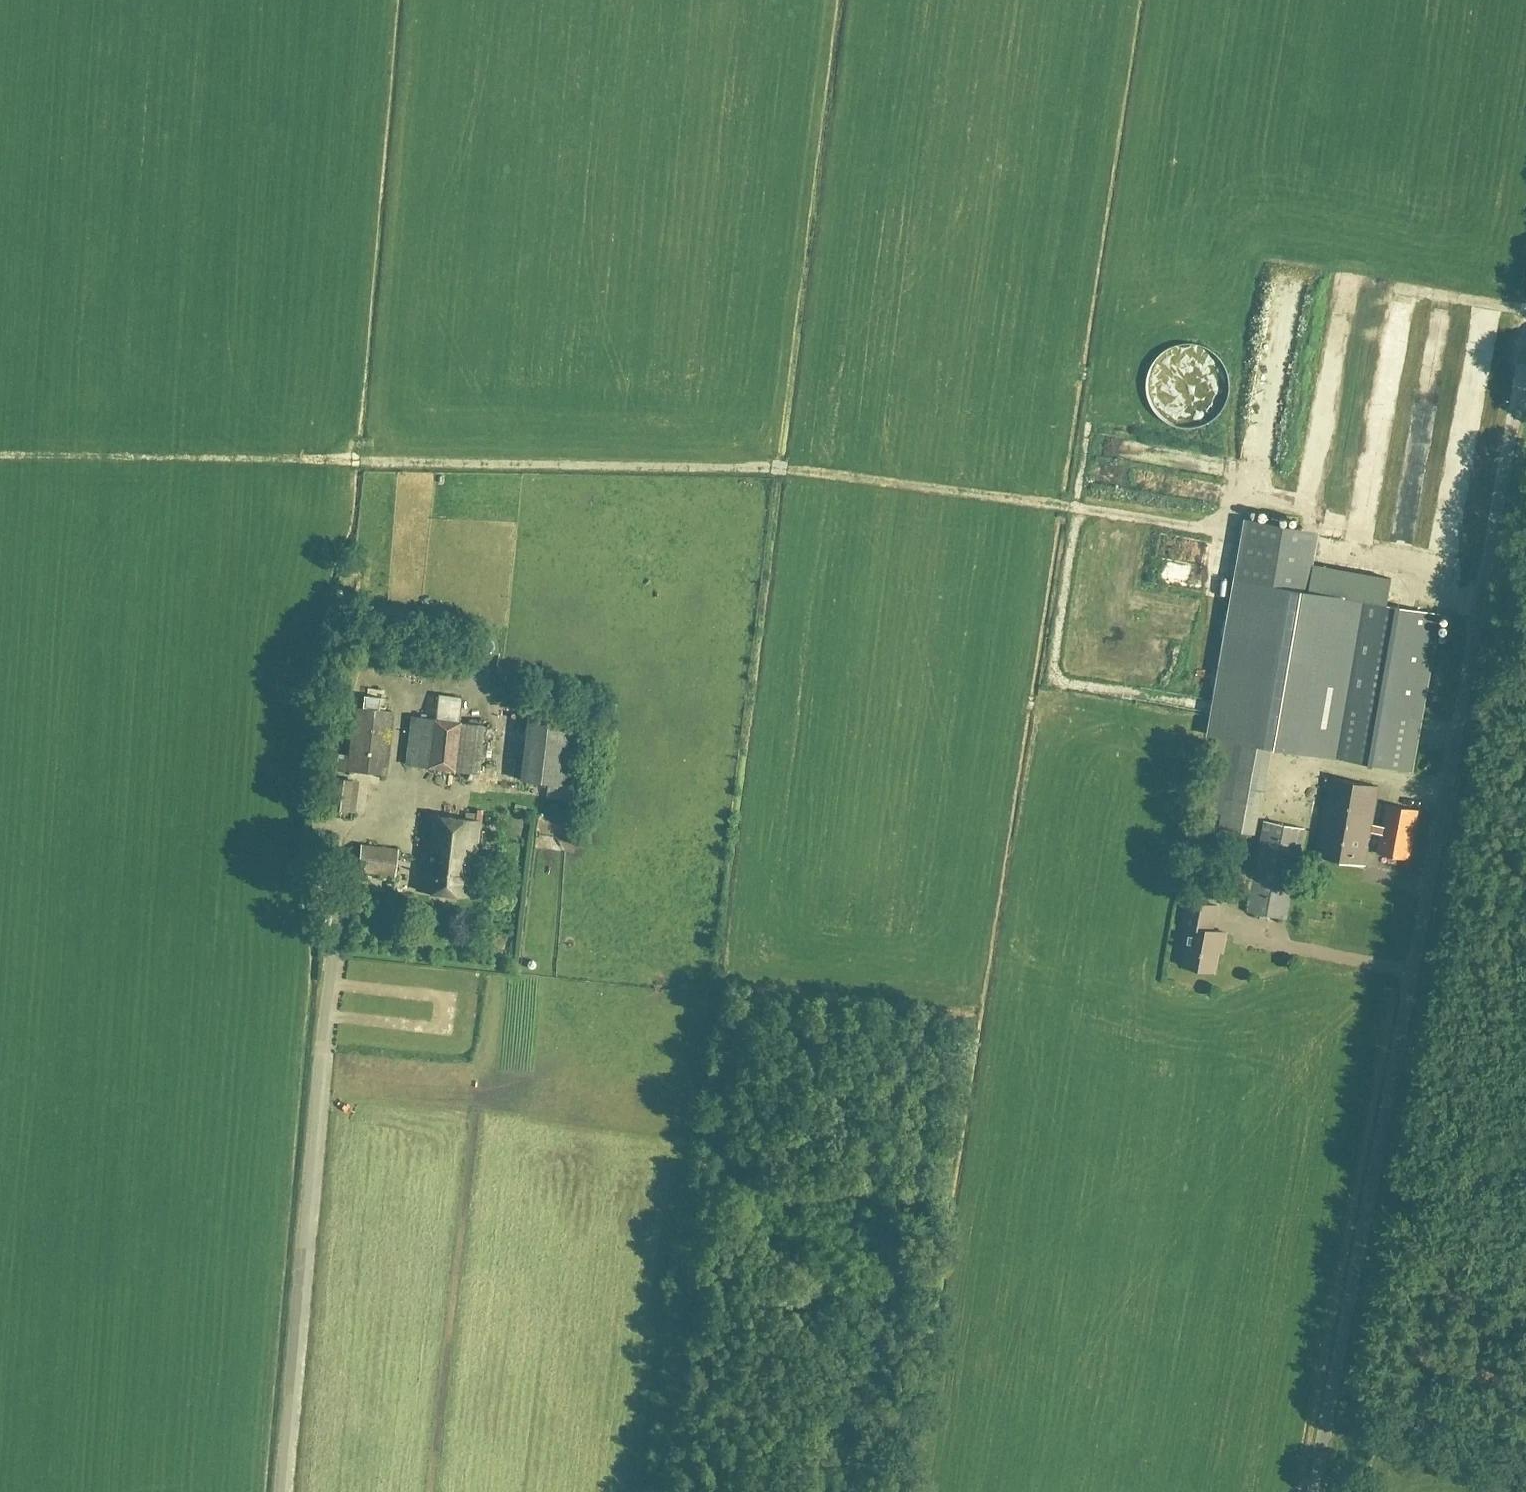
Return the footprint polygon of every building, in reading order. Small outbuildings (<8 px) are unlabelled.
[(1383,368),(1377,399),(1404,404),(1407,386),(1389,383),(1391,369),(1383,368)] [(1207,736),(1271,747),(1411,771),(1439,614),(1309,592),(1319,532),(1245,518),(1207,736)] [(354,645),(353,654),(373,655),(373,646),(354,645)] [(361,685),(361,695),(379,695),(379,685),(361,685)] [(371,708),(359,707),(353,707),(345,772),(387,776),(393,711),(388,710),(389,698),(372,696),(371,708)] [(479,775),(484,725),(410,716),(405,766),(479,775)] [(571,787),(578,724),(527,719),(519,782),(571,787)] [(1382,833),(1378,854),(1409,860),(1418,810),(1387,804),(1383,825),(1372,823),(1379,787),(1330,778),(1316,856),(1365,865),(1371,831),(1382,833)] [(470,897),(479,822),(427,815),(418,891),(470,897)] [(1266,821),(1257,870),(1235,865),(1230,886),(1253,890),(1248,912),(1286,919),(1304,829),(1266,821)] [(398,850),(361,846),(358,871),(395,876),(398,850)] [(1214,931),(1217,906),(1187,902),(1184,926),(1186,927),(1182,949),(1186,949),(1183,967),(1215,972),(1218,951),(1222,952),(1225,932),(1214,931)]
